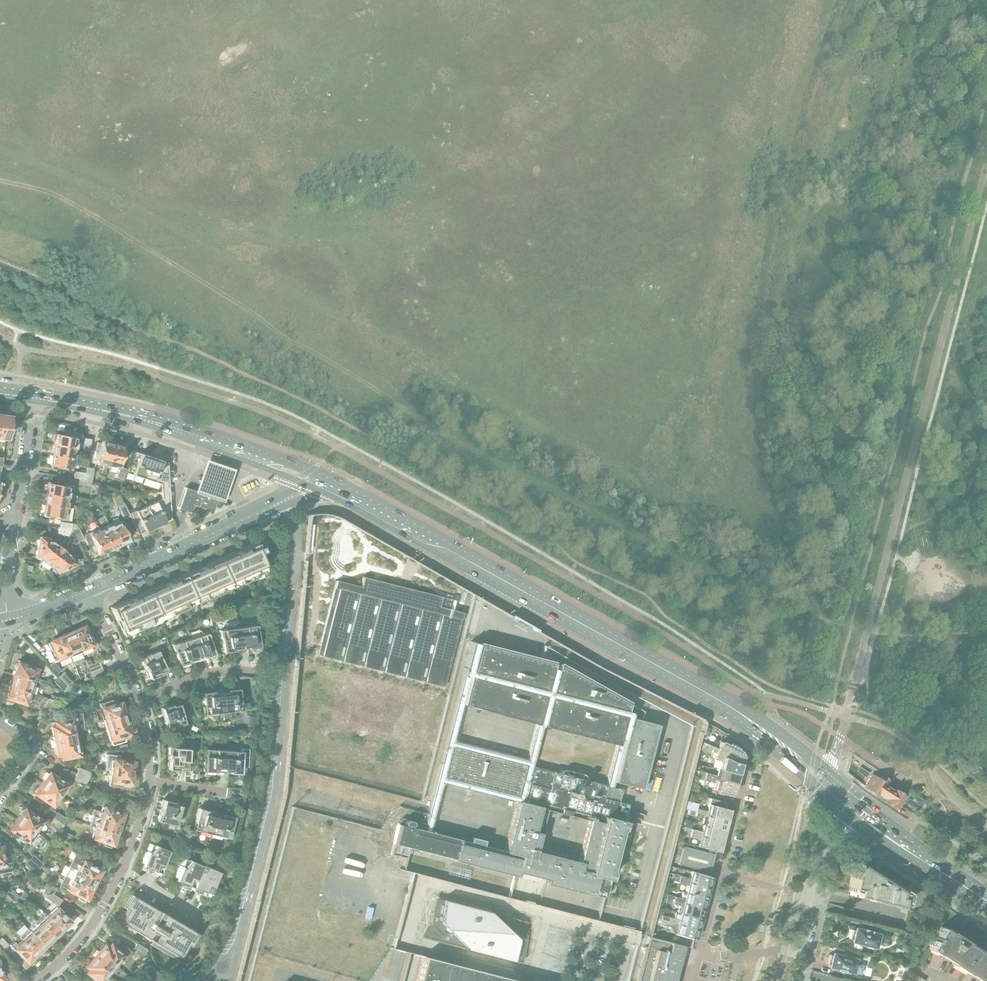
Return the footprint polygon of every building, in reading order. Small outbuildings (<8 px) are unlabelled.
[(5,439),(8,416),(7,416),(6,415),(3,414),(2,415),(0,415),(0,438),(5,439)] [(53,444),(72,448),(74,448),(74,447),(82,449),(82,450),(89,451),(91,439),(84,438),(83,446),(81,446),(82,443),(77,442),(77,443),(73,443),(74,437),(72,436),(73,433),(66,432),(65,435),(54,434),(53,444)] [(106,467),(112,444),(101,441),(101,443),(97,442),(93,459),(102,461),(102,463),(106,464),(106,467)] [(53,444),(51,455),(72,458),(73,454),(71,454),(72,448),(53,444)] [(112,444),(106,467),(104,475),(107,476),(109,467),(110,468),(110,464),(118,466),(120,456),(124,456),(126,449),(122,448),(122,447),(112,444)] [(144,478),(151,456),(144,454),(144,455),(133,451),(127,469),(126,473),(144,478)] [(72,458),(51,455),(49,465),(60,467),(60,469),(68,470),(68,468),(69,468),(70,462),(76,463),(77,459),(72,458)] [(161,484),(161,491),(169,491),(168,462),(167,462),(157,459),(157,458),(151,456),(144,478),(161,484)] [(205,461),(194,493),(223,503),(234,471),(205,461)] [(122,480),(126,469),(126,468),(120,466),(115,478),(122,480)] [(84,479),(91,480),(93,468),(86,467),(85,472),(84,479)] [(84,479),(85,472),(73,471),(72,477),(79,478),(84,479)] [(91,480),(84,479),(79,478),(78,485),(90,487),(91,480)] [(45,493),(70,497),(76,498),(77,495),(71,495),(71,493),(66,492),(67,486),(47,483),(45,493)] [(213,511),(217,498),(189,489),(185,487),(178,509),(183,511),(188,512),(189,511),(203,516),(205,509),(213,511)] [(171,519),(169,491),(161,491),(161,498),(145,506),(155,528),(161,525),(160,524),(171,519)] [(69,505),(70,497),(45,493),(43,504),(69,508),(69,507),(75,508),(75,506),(69,505)] [(119,494),(110,498),(115,507),(117,506),(123,519),(129,516),(128,513),(124,503),(123,503),(123,502),(119,494)] [(67,521),(69,508),(43,504),(42,511),(44,511),(43,515),(56,517),(55,519),(67,521)] [(155,528),(145,506),(128,513),(129,516),(137,534),(148,530),(148,531),(155,528)] [(109,527),(117,545),(124,542),(123,540),(126,539),(118,521),(116,517),(113,519),(114,523),(114,525),(109,527)] [(79,530),(76,524),(72,529),(76,541),(84,538),(89,536),(94,545),(93,546),(92,547),(94,551),(95,551),(96,551),(98,553),(107,549),(99,531),(98,529),(94,531),(95,533),(90,535),(88,532),(84,534),(82,530),(81,531),(81,530),(79,530)] [(107,549),(117,545),(109,527),(108,525),(104,527),(104,529),(99,531),(107,549)] [(67,534),(72,529),(59,527),(58,526),(56,537),(59,539),(64,534),(67,534)] [(72,529),(67,534),(69,540),(66,544),(68,545),(77,542),(76,541),(72,529)] [(42,559),(43,559),(53,544),(48,540),(47,540),(47,539),(46,538),(39,537),(39,539),(38,539),(35,556),(36,556),(36,558),(40,558),(41,557),(42,559)] [(218,559),(232,590),(243,585),(241,582),(255,576),(256,579),(267,575),(258,554),(260,553),(255,542),(218,559)] [(53,544),(43,559),(42,559),(41,560),(51,567),(52,566),(51,565),(62,551),(62,550),(54,543),(53,544)] [(62,551),(51,565),(52,566),(53,567),(53,568),(54,572),(56,572),(67,567),(67,569),(69,569),(72,568),(72,566),(72,565),(72,564),(73,563),(70,556),(68,556),(68,555),(67,556),(65,553),(62,551)] [(232,590),(218,559),(182,575),(196,606),(207,601),(206,598),(213,595),(219,592),(221,595),(232,590)] [(186,611),(196,606),(182,575),(147,590),(161,622),(172,617),(171,613),(184,607),(186,611)] [(318,652),(318,654),(444,686),(463,612),(452,610),(439,606),(441,596),(405,587),(402,587),(399,586),(379,581),(363,577),(360,587),(336,581),(332,598),(331,603),(326,622),(325,625),(320,643),(320,645),(319,648),(318,652)] [(161,622),(147,590),(110,607),(115,620),(118,619),(126,637),(137,633),(135,629),(149,623),(150,627),(161,622)] [(817,628),(820,615),(810,612),(807,625),(817,628)] [(238,628),(241,650),(259,647),(256,625),(238,628)] [(78,645),(80,651),(84,649),(85,650),(90,648),(90,647),(96,644),(90,632),(89,632),(86,626),(83,627),(83,626),(82,627),(80,627),(77,628),(76,629),(72,631),(78,645)] [(223,652),(241,650),(238,628),(220,630),(223,652)] [(70,656),(80,651),(78,645),(72,631),(67,633),(65,633),(62,634),(61,636),(64,645),(70,656)] [(190,639),(196,660),(214,654),(207,633),(190,639)] [(71,660),(70,656),(64,645),(61,636),(56,638),(54,638),(51,639),(50,641),(49,641),(50,642),(47,643),(49,648),(52,647),(58,661),(59,660),(61,664),(71,660)] [(178,665),(196,660),(190,639),(172,644),(178,665)] [(559,661),(554,660),(520,652),(492,645),(479,642),(471,640),(425,824),(399,817),(390,854),(406,858),(409,846),(420,849),(421,850),(517,874),(518,870),(546,877),(545,881),(585,891),(602,896),(607,877),(609,869),(608,869),(609,865),(610,861),(611,860),(619,827),(620,827),(621,825),(622,822),(622,821),(627,803),(618,801),(620,794),(621,789),(612,786),(613,782),(641,789),(657,723),(629,716),(630,711),(625,710),(627,702),(560,661),(559,661)] [(141,650),(139,646),(137,642),(129,645),(132,654),(141,650)] [(166,671),(157,651),(140,658),(148,678),(166,671)] [(34,681),(38,682),(43,684),(50,686),(51,683),(39,679),(40,678),(35,677),(37,670),(24,666),(25,662),(18,660),(18,663),(17,663),(16,664),(15,665),(14,668),(15,670),(13,675),(33,682),(34,681)] [(89,672),(90,673),(101,668),(99,661),(98,661),(91,664),(87,666),(90,672),(89,672)] [(101,668),(90,673),(91,677),(92,678),(103,673),(101,668)] [(58,676),(67,686),(68,685),(72,681),(63,671),(58,676)] [(10,685),(9,686),(30,694),(33,683),(33,682),(13,675),(11,680),(10,681),(9,683),(10,685)] [(67,686),(58,676),(53,681),(63,691),(67,686)] [(68,685),(67,686),(63,691),(59,696),(65,700),(74,687),(74,686),(68,685)] [(28,697),(30,694),(9,686),(8,691),(7,692),(6,695),(6,697),(5,698),(6,698),(5,701),(12,703),(13,700),(26,704),(28,697)] [(220,691),(222,713),(241,711),(240,709),(249,708),(249,702),(240,703),(238,688),(220,691)] [(222,713),(220,691),(201,693),(204,715),(222,713)] [(47,713),(56,701),(50,699),(48,698),(41,709),(47,713)] [(103,719),(123,713),(122,709),(122,707),(121,705),(120,704),(120,702),(119,702),(118,700),(112,702),(111,699),(99,703),(102,714),(101,715),(103,719)] [(185,723),(178,702),(160,708),(167,729),(185,723)] [(106,730),(126,723),(125,720),(125,718),(124,715),(123,714),(123,713),(103,719),(106,730)] [(52,735),(79,730),(78,727),(75,728),(75,724),(77,723),(76,714),(64,717),(64,718),(58,719),(58,721),(50,722),(51,728),(50,729),(51,733),(52,734),(52,735)] [(126,723),(106,730),(105,730),(109,741),(109,740),(111,745),(109,746),(108,744),(103,746),(105,750),(109,749),(109,750),(113,749),(112,745),(125,741),(124,738),(130,736),(129,734),(130,734),(129,733),(129,731),(129,728),(128,727),(126,723)] [(55,747),(77,743),(76,732),(79,732),(79,730),(52,735),(53,740),(53,742),(53,745),(55,747)] [(704,742),(702,745),(723,756),(722,757),(727,760),(740,763),(742,756),(740,751),(735,749),(736,748),(728,743),(727,745),(721,742),(717,749),(713,747),(713,746),(709,744),(709,745),(704,742)] [(77,743),(55,747),(55,748),(54,749),(55,753),(56,754),(57,760),(65,758),(65,759),(75,757),(75,756),(81,755),(79,748),(78,748),(77,743)] [(96,743),(91,745),(90,752),(99,751),(96,743)] [(737,774),(740,763),(727,760),(722,757),(723,756),(702,745),(700,750),(706,753),(713,756),(712,757),(719,761),(717,769),(737,774)] [(186,770),(187,748),(168,747),(167,769),(186,770)] [(204,771),(222,773),(223,750),(205,749),(204,771)] [(223,750),(222,773),(240,774),(242,752),(223,750)] [(109,771),(131,773),(132,769),(132,767),(133,765),(132,763),(132,762),(132,759),(125,758),(125,761),(111,759),(109,771)] [(76,773),(89,778),(90,772),(90,768),(85,767),(85,769),(78,767),(76,773)] [(868,773),(860,768),(857,771),(866,777),(868,773)] [(734,784),(737,774),(717,769),(716,775),(706,773),(706,772),(698,770),(697,775),(734,784)] [(131,773),(109,771),(108,781),(122,783),(122,785),(129,786),(130,784),(130,783),(131,781),(131,778),(131,777),(131,773)] [(41,783),(59,796),(67,785),(65,783),(66,782),(59,777),(58,779),(48,772),(47,774),(46,774),(44,778),(44,779),(41,783)] [(86,784),(89,778),(76,773),(74,780),(86,784)] [(732,795),(734,784),(697,775),(696,779),(704,781),(704,780),(714,783),(712,790),(732,795)] [(882,797),(888,786),(885,784),(888,780),(881,776),(879,780),(871,775),(864,786),(882,797)] [(59,796),(41,783),(38,787),(37,788),(35,791),(35,792),(34,794),(50,805),(51,803),(53,805),(59,796)] [(109,794),(110,788),(97,785),(96,791),(109,794)] [(888,786),(882,797),(899,808),(900,806),(905,797),(888,786)] [(688,810),(725,820),(728,809),(725,808),(726,802),(710,798),(709,804),(707,811),(697,808),(689,806),(688,810)] [(175,826),(181,804),(162,799),(157,821),(175,826)] [(920,806),(915,803),(908,799),(906,802),(918,810),(920,806)] [(100,817),(119,824),(120,820),(121,819),(122,816),(122,815),(122,813),(123,810),(115,807),(114,810),(104,806),(102,812),(93,809),(91,814),(100,817)] [(16,819),(35,831),(41,822),(39,820),(40,819),(24,808),(23,810),(21,810),(19,814),(19,815),(16,819)] [(193,830),(211,834),(216,812),(198,808),(193,830)] [(723,830),(725,820),(688,810),(687,814),(695,816),(705,818),(703,825),(723,830)] [(53,817),(63,824),(66,819),(57,812),(53,817)] [(216,812),(211,834),(228,838),(234,817),(216,812)] [(60,830),(61,830),(63,824),(53,817),(49,823),(60,830)] [(94,826),(115,834),(116,830),(117,829),(118,827),(118,825),(119,824),(100,817),(98,823),(95,823),(94,826)] [(35,831),(16,819),(14,823),(12,824),(10,827),(10,829),(9,830),(18,836),(17,838),(24,843),(25,841),(27,842),(28,842),(32,844),(33,843),(35,842),(36,840),(36,838),(39,834),(35,831)] [(720,840),(723,830),(703,825),(702,832),(692,829),(684,827),(683,831),(720,840)] [(114,838),(115,834),(94,826),(92,831),(94,832),(92,839),(103,842),(102,845),(110,848),(111,845),(112,843),(113,842),(114,839),(114,838)] [(57,836),(68,841),(69,841),(72,835),(61,830),(60,830),(57,836)] [(717,851),(720,840),(683,831),(682,835),(690,837),(700,839),(698,846),(717,851)] [(12,871),(9,857),(4,858),(3,850),(2,850),(0,842),(0,873),(12,871)] [(159,872),(168,850),(162,848),(161,848),(150,844),(142,863),(147,865),(146,867),(158,872),(159,872)] [(710,872),(715,854),(683,846),(678,864),(710,872)] [(70,868),(95,880),(97,876),(98,875),(99,873),(100,871),(100,870),(101,867),(95,863),(93,865),(86,862),(88,857),(76,852),(69,867),(70,868)] [(39,869),(42,864),(42,863),(33,854),(28,859),(39,869)] [(192,886),(201,865),(195,863),(183,858),(178,871),(175,877),(180,879),(179,881),(192,886)] [(33,873),(39,869),(28,859),(24,864),(29,868),(33,872),(33,873)] [(875,902),(877,894),(873,893),(875,888),(869,886),(872,873),(853,861),(850,876),(852,877),(850,884),(847,895),(854,897),(855,897),(855,896),(875,902)] [(201,865),(192,886),(192,887),(193,884),(197,886),(196,888),(209,893),(209,894),(219,872),(213,869),(212,870),(201,865)] [(95,881),(95,880),(70,868),(66,877),(90,890),(92,886),(93,885),(95,883),(95,881)] [(671,877),(708,887),(711,876),(692,871),(689,878),(679,876),(679,875),(672,873),(671,877)] [(877,894),(875,902),(896,907),(904,909),(907,898),(908,892),(882,875),(881,878),(877,894)] [(90,890),(66,877),(65,877),(58,889),(67,894),(68,892),(78,897),(77,899),(83,902),(85,899),(86,898),(87,897),(88,895),(88,893),(90,890)] [(705,898),(708,887),(671,877),(670,881),(678,883),(687,885),(686,892),(705,898)] [(48,892),(53,894),(56,889),(46,883),(43,888),(48,892)] [(12,889),(9,892),(14,897),(15,898),(16,900),(19,897),(12,889)] [(703,908),(705,898),(686,892),(682,891),(680,898),(675,896),(667,894),(666,898),(703,908)] [(9,892),(4,896),(9,902),(14,897),(9,892)] [(62,899),(53,894),(48,892),(45,897),(58,906),(62,899)] [(176,960),(194,927),(169,913),(167,916),(134,896),(119,922),(142,935),(152,941),(150,945),(176,960)] [(700,918),(703,908),(666,898),(665,902),(673,904),(682,906),(681,911),(680,913),(700,918)] [(489,912),(443,899),(439,922),(466,948),(512,960),(514,949),(516,938),(489,912)] [(48,916),(61,930),(63,929),(66,927),(67,924),(70,922),(56,908),(48,916)] [(661,915),(660,918),(698,928),(700,918),(680,913),(675,911),(673,918),(669,917),(661,915)] [(61,930),(48,916),(44,913),(43,914),(46,918),(42,921),(41,920),(38,923),(52,938),(55,936),(57,935),(60,933),(60,930),(61,930)] [(656,917),(655,924),(665,926),(667,925),(667,924),(673,926),(672,927),(675,934),(683,936),(680,944),(683,945),(691,948),(693,939),(695,939),(698,928),(660,918),(656,917)] [(52,939),(52,938),(38,923),(36,921),(28,928),(30,931),(30,932),(44,946),(46,944),(49,943),(51,941),(52,939)] [(949,949),(958,936),(955,934),(954,935),(941,927),(928,947),(946,959),(951,951),(949,949)] [(875,948),(878,934),(870,932),(871,931),(863,929),(863,930),(855,928),(855,930),(852,929),(850,939),(852,940),(852,942),(875,948)] [(43,947),(44,946),(30,932),(21,940),(36,954),(38,952),(40,951),(43,949),(43,947)] [(915,943),(917,936),(906,933),(904,940),(915,943)] [(1,937),(0,935),(0,945),(4,950),(9,945),(1,937)] [(683,945),(650,936),(648,936),(641,963),(637,980),(674,980),(676,973),(683,945)] [(946,959),(959,967),(972,947),(959,938),(960,937),(958,936),(949,949),(951,951),(946,959)] [(35,955),(36,954),(21,940),(17,944),(14,942),(10,946),(11,946),(26,963),(29,960),(32,960),(34,957),(35,955)] [(147,950),(137,943),(133,949),(144,955),(147,950)] [(98,951),(115,964),(123,954),(118,950),(118,949),(114,945),(113,946),(110,944),(107,947),(103,944),(98,951)] [(986,957),(986,955),(985,953),(984,955),(972,947),(959,967),(972,975),(977,967),(980,968),(986,957)] [(114,965),(115,964),(98,951),(90,960),(108,975),(116,966),(114,965)] [(863,965),(856,963),(856,964),(854,963),(856,959),(832,953),(832,955),(829,954),(827,964),(829,965),(829,967),(837,969),(837,970),(844,972),(844,971),(852,973),(852,972),(853,972),(853,973),(860,975),(863,965)] [(423,956),(417,980),(522,980),(423,956)] [(981,980),(986,980),(986,957),(980,968),(977,967),(972,975),(981,980)] [(90,960),(84,966),(88,969),(85,973),(89,975),(88,976),(93,980),(93,979),(96,980),(101,980),(106,974),(108,976),(108,975),(90,960)] [(154,972),(153,971),(152,970),(150,970),(148,970),(146,972),(146,973),(146,975),(146,977),(149,980),(157,980),(159,979),(154,972)] [(919,977),(909,971),(907,980),(916,980),(919,977)]
